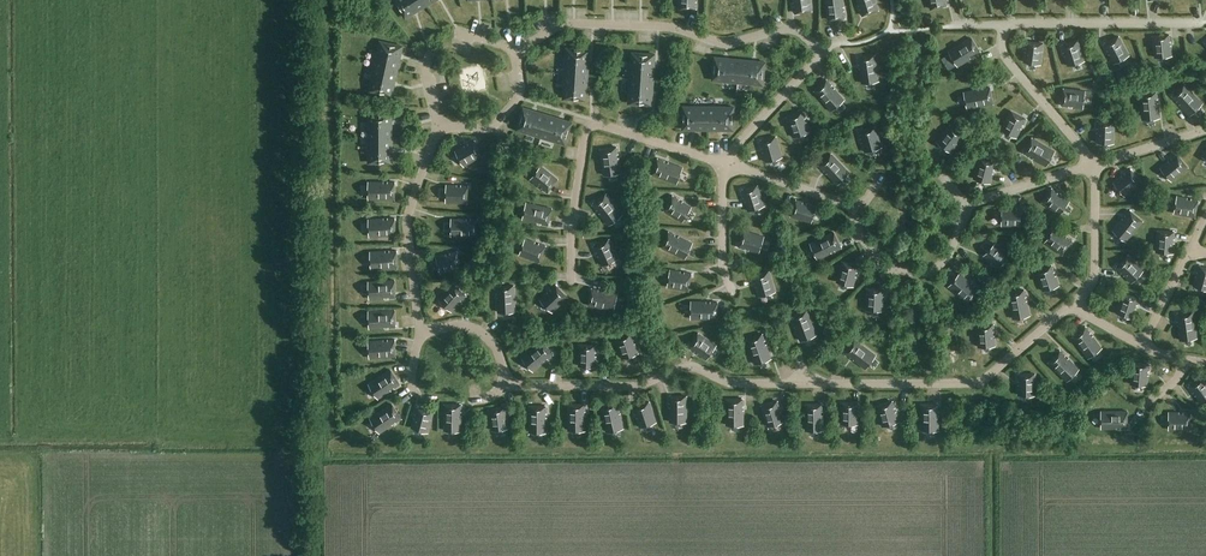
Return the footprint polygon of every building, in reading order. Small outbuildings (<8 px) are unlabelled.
[(406,17),(428,5),(425,0),(396,0),(406,17)] [(679,10),(698,10),(698,3),(696,3),(695,0),(679,0),(679,10)] [(812,0),(792,0),(793,3),(795,3),(796,7),(793,7),(794,14),(813,11),(812,0)] [(845,8),(844,0),(825,0),(828,22),(847,19),(846,12),(843,13),(843,8),(845,8)] [(862,9),(860,9),(862,16),(879,10),(876,0),(857,0),(859,5),(860,5),(862,9)] [(930,9),(947,5),(946,0),(928,0),(930,9)] [(513,34),(513,46),(524,45),(523,33),(513,34)] [(1170,35),(1153,36),(1155,57),(1172,55),(1171,45),(1169,45),(1169,41),(1171,41),(1170,35)] [(1114,63),(1129,55),(1120,37),(1104,45),(1107,51),(1109,50),(1110,53),(1109,54),(1114,63)] [(980,53),(971,38),(949,51),(958,66),(971,58),(970,57),(974,55),(975,56),(980,53)] [(381,40),(376,65),(398,70),(404,45),(381,40)] [(1078,40),(1062,46),(1064,52),(1065,52),(1067,55),(1065,56),(1068,66),(1085,60),(1078,40)] [(1044,44),(1026,41),(1026,48),(1027,48),(1027,52),(1025,52),(1024,62),(1041,64),(1044,44)] [(567,48),(566,73),(589,74),(590,49),(567,48)] [(632,53),(631,78),(654,79),(655,54),(632,53)] [(880,82),(876,56),(857,59),(858,66),(860,65),(861,69),(858,69),(860,85),(880,82)] [(713,80),(738,82),(741,60),(716,57),(713,80)] [(738,82),(764,85),(766,62),(741,60),(738,82)] [(376,65),(370,89),(393,95),(398,70),(376,65)] [(463,97),(486,94),(483,71),(460,74),(463,97)] [(566,73),(565,99),(588,100),(589,74),(566,73)] [(631,78),(630,103),(653,104),(654,79),(631,78)] [(498,80),(500,96),(511,95),(509,79),(498,80)] [(814,93),(831,113),(846,101),(836,89),(834,91),(831,87),(833,86),(829,80),(814,93)] [(1180,104),(1190,115),(1203,103),(1185,84),(1172,96),(1177,101),(1178,100),(1181,103),(1180,104)] [(410,87),(413,103),(423,102),(420,85),(410,87)] [(993,104),(990,87),(983,88),(983,90),(979,91),(979,89),(964,92),(968,109),(993,104)] [(1085,91),(1064,88),(1062,106),(1069,107),(1069,105),(1073,105),(1073,107),(1083,108),(1085,91)] [(1140,94),(1142,119),(1160,118),(1158,103),(1157,103),(1156,99),(1158,99),(1157,92),(1140,94)] [(709,130),(709,107),(684,107),(684,129),(709,130)] [(734,107),(709,107),(709,130),(734,130),(734,107)] [(548,115),(524,108),(518,129),(542,137),(548,115)] [(370,112),(370,137),(393,137),(393,111),(370,112)] [(794,115),(785,118),(792,137),(811,130),(805,111),(802,112),(802,111),(794,113),(794,115)] [(1026,119),(1011,111),(1001,129),(1017,137),(1022,128),(1020,128),(1022,124),(1023,125),(1026,119)] [(417,114),(419,128),(430,127),(428,112),(417,114)] [(572,122),(548,115),(542,137),(566,144),(572,122)] [(1097,142),(1114,143),(1115,122),(1097,122),(1097,128),(1099,128),(1099,132),(1097,132),(1097,142)] [(964,135),(950,125),(937,142),(951,152),(957,144),(956,143),(958,140),(960,141),(964,135)] [(882,147),(876,126),(859,131),(861,138),(863,138),(864,141),(862,142),(865,152),(882,147)] [(782,157),(776,136),(759,141),(761,147),(763,147),(764,151),(762,151),(765,161),(782,157)] [(370,137),(370,162),(393,162),(393,137),(370,137)] [(1055,151),(1033,138),(1024,153),(1030,156),(1031,155),(1034,157),(1033,158),(1046,166),(1055,151)] [(464,148),(455,154),(464,169),(483,158),(473,142),(468,146),(468,147),(465,149),(464,148)] [(597,149),(601,175),(620,172),(618,157),(615,157),(614,153),(617,153),(616,146),(597,149)] [(827,172),(825,174),(836,185),(850,172),(832,153),(817,166),(822,171),(824,169),(827,172)] [(1188,168),(1177,154),(1172,158),(1173,160),(1170,162),(1169,161),(1161,168),(1172,181),(1188,168)] [(652,177),(677,186),(684,168),(669,162),(668,165),(664,164),(665,161),(659,158),(652,177)] [(979,158),(974,178),(991,183),(993,173),(992,173),(993,169),(994,169),(996,163),(979,158)] [(540,186),(543,188),(542,190),(548,194),(559,180),(542,167),(531,181),(539,187),(540,186)] [(1125,196),(1141,183),(1130,169),(1125,173),(1126,175),(1123,177),(1122,176),(1114,182),(1125,196)] [(388,185),(384,185),(384,182),(368,183),(368,202),(395,202),(395,182),(388,182),(388,185)] [(744,201),(747,211),(765,206),(759,185),(741,190),(743,197),(745,196),(746,200),(744,201)] [(447,205),(468,205),(468,187),(461,187),(461,189),(457,189),(457,187),(447,187),(447,205)] [(1059,215),(1070,201),(1061,195),(1060,196),(1057,194),(1058,192),(1053,188),(1042,203),(1059,215)] [(600,214),(598,215),(608,228),(623,215),(606,195),(591,207),(595,212),(597,210),(600,214)] [(682,203),(679,201),(680,199),(674,196),(665,211),(683,223),(692,207),(683,202),(682,203)] [(1174,213),(1195,217),(1198,200),(1191,199),(1191,200),(1187,200),(1188,198),(1178,196),(1174,213)] [(802,202),(796,200),(790,217),(810,223),(816,206),(806,203),(806,205),(802,204),(802,202)] [(553,209),(527,203),(522,222),(538,226),(538,223),(542,224),(542,227),(548,228),(553,209)] [(1013,208),(1003,208),(1002,226),(1023,226),(1024,209),(1017,208),(1017,210),(1013,210),(1013,208)] [(1113,230),(1127,241),(1143,221),(1129,210),(1125,215),(1126,216),(1124,220),(1123,218),(1113,230)] [(368,219),(368,239),(395,238),(394,218),(388,218),(388,221),(384,221),(383,219),(368,219)] [(470,222),(466,222),(466,219),(451,219),(451,239),(477,239),(477,219),(470,219),(470,222)] [(1045,242),(1062,254),(1072,240),(1067,236),(1066,238),(1063,235),(1064,234),(1055,228),(1045,242)] [(759,253),(764,235),(744,229),(738,246),(745,248),(745,246),(749,248),(749,249),(759,253)] [(1156,252),(1174,253),(1174,243),(1173,243),(1173,239),(1175,239),(1175,232),(1158,231),(1156,252)] [(661,249),(685,261),(694,244),(680,237),(679,239),(675,237),(676,235),(670,232),(661,249)] [(833,232),(809,243),(817,261),(832,254),(830,252),(834,250),(835,252),(841,249),(833,232)] [(537,243),(527,239),(520,256),(540,263),(547,247),(540,244),(540,246),(536,244),(537,243)] [(598,258),(602,268),(619,261),(610,241),(594,248),(596,254),(598,254),(600,257),(598,258)] [(1011,257),(996,243),(984,256),(991,263),(993,262),(995,264),(994,265),(999,270),(1011,257)] [(1052,248),(1048,252),(1058,260),(1061,256),(1052,248)] [(385,255),(385,252),(369,254),(372,274),(398,270),(396,250),(389,251),(389,254),(385,255)] [(446,255),(436,258),(441,276),(462,270),(457,252),(450,254),(450,256),(446,257),(446,255)] [(1129,255),(1116,268),(1121,273),(1122,271),(1125,274),(1124,275),(1131,283),(1144,270),(1129,255)] [(523,258),(522,263),(537,268),(538,263),(523,258)] [(854,276),(855,272),(857,273),(859,266),(841,261),(836,282),(853,287),(856,276),(854,276)] [(1036,271),(1043,291),(1059,285),(1056,275),(1054,276),(1053,272),(1055,272),(1053,265),(1036,271)] [(1205,289),(1205,268),(1199,266),(1197,272),(1199,273),(1198,276),(1196,276),(1193,286),(1205,289)] [(682,272),(671,271),(668,288),(690,292),(692,274),(686,273),(685,275),(681,274),(682,272)] [(755,286),(758,297),(775,291),(769,271),(752,276),(754,282),(755,282),(757,286),(755,286)] [(972,283),(960,273),(949,287),(968,303),(980,290),(975,286),(974,287),(971,284),(972,283)] [(385,298),(389,298),(389,301),(396,300),(395,281),(369,282),(370,301),(385,301),(385,298)] [(458,290),(457,291),(450,284),(436,300),(452,313),(459,305),(457,304),(459,301),(461,302),(466,297),(458,290)] [(548,294),(540,301),(553,314),(568,299),(555,286),(550,291),(552,292),(549,295),(548,294)] [(499,299),(496,299),(497,315),(516,314),(515,287),(496,288),(496,295),(499,295),(499,299)] [(587,307),(613,314),(618,295),(603,291),(602,294),(598,293),(599,290),(592,288),(587,307)] [(884,297),(884,290),(866,290),(865,311),(883,312),(884,302),(882,301),(882,297),(884,297)] [(1013,319),(1030,315),(1027,300),(1025,301),(1025,297),(1026,297),(1025,290),(1008,293),(1013,319)] [(1140,298),(1123,293),(1116,313),(1133,318),(1136,308),(1135,308),(1136,304),(1137,305),(1140,298)] [(691,322),(717,322),(718,303),(711,303),(711,306),(707,305),(707,303),(692,302),(691,322)] [(368,311),(369,331),(384,330),(384,327),(388,327),(389,330),(395,329),(394,310),(368,311)] [(817,335),(807,311),(789,318),(792,324),(794,323),(796,327),(793,328),(799,342),(817,335)] [(1180,340),(1197,338),(1194,312),(1176,315),(1177,321),(1179,321),(1180,325),(1178,325),(1180,340)] [(994,325),(977,326),(978,347),(996,345),(995,335),(993,335),(993,331),(995,331),(994,325)] [(1091,332),(1087,327),(1073,337),(1088,358),(1102,348),(1093,336),(1092,337),(1089,333),(1091,332)] [(623,339),(614,342),(621,361),(640,355),(636,344),(634,345),(633,341),(635,340),(633,334),(622,338),(623,339)] [(745,340),(753,366),(772,359),(767,344),(764,345),(763,341),(765,340),(763,334),(745,340)] [(698,356),(707,362),(717,347),(699,335),(689,349),(695,353),(696,352),(699,354),(698,356)] [(394,339),(387,340),(387,343),(383,343),(383,340),(368,341),(369,360),(395,359),(394,339)] [(854,359),(852,361),(865,371),(876,355),(855,339),(843,355),(849,359),(850,357),(854,359)] [(542,342),(522,359),(534,374),(546,364),(544,362),(548,360),(549,362),(555,357),(542,342)] [(596,358),(596,354),(598,354),(598,347),(580,347),(580,369),(598,369),(598,358),(596,358)] [(1066,355),(1061,351),(1049,363),(1067,381),(1079,369),(1069,358),(1067,359),(1065,356),(1066,355)] [(1131,384),(1148,385),(1149,375),(1147,375),(1147,371),(1149,371),(1149,364),(1132,363),(1131,384)] [(391,370),(368,385),(379,402),(392,393),(391,391),(394,388),(396,390),(402,387),(391,370)] [(1036,395),(1036,374),(1018,374),(1018,381),(1020,381),(1020,385),(1018,385),(1018,395),(1036,395)] [(1204,377),(1189,387),(1193,392),(1194,391),(1197,395),(1195,396),(1201,404),(1205,401),(1205,380),(1204,377)] [(672,409),(669,409),(669,424),(689,424),(689,398),(669,398),(669,405),(672,405),(672,409)] [(725,402),(726,428),(745,427),(745,412),(742,412),(742,408),(745,408),(745,401),(725,402)] [(894,412),(893,408),(895,408),(893,401),(875,407),(882,427),(899,422),(896,412),(894,412)] [(760,407),(767,428),(784,422),(781,412),(779,413),(778,409),(780,408),(778,402),(760,407)] [(856,415),(857,411),(858,411),(858,404),(840,403),(840,425),(858,425),(858,415),(856,415)] [(600,408),(605,434),(625,430),(621,415),(618,415),(618,411),(620,411),(619,404),(600,408)] [(658,424),(651,404),(634,409),(636,416),(638,416),(639,419),(637,420),(640,430),(658,424)] [(804,404),(804,431),(824,431),(824,415),(821,415),(821,411),(824,411),(824,404),(804,404)] [(379,435),(393,427),(391,425),(395,423),(396,425),(402,421),(392,405),(369,419),(379,435)] [(920,405),(920,431),(939,431),(939,416),(937,416),(936,412),(939,411),(939,405),(920,405)] [(567,406),(567,433),(587,433),(587,417),(584,417),(584,413),(587,413),(587,407),(567,406)] [(443,407),(443,433),(463,434),(463,418),(460,418),(460,414),(463,414),(463,407),(443,407)] [(414,418),(411,429),(429,433),(434,412),(417,408),(415,414),(417,415),(416,419),(414,418)] [(528,408),(529,435),(548,435),(548,419),(545,419),(545,415),(548,415),(548,408),(528,408)] [(506,420),(506,416),(508,416),(507,409),(489,412),(492,433),(510,430),(508,420),(506,420)] [(1121,429),(1127,429),(1127,411),(1102,411),(1102,429),(1117,429),(1117,427),(1121,427),(1121,429)] [(1179,412),(1169,412),(1169,430),(1190,430),(1190,412),(1183,412),(1183,414),(1179,414),(1179,412)]
